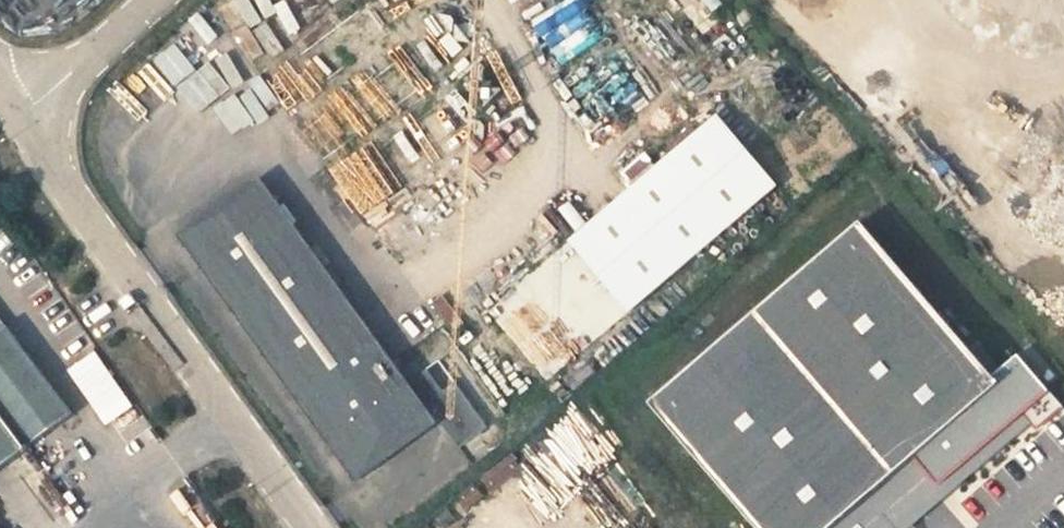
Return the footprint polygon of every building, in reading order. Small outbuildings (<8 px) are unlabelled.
[(776,186),(716,116),(571,242),(631,311),(776,186)] [(417,409),(387,367),(389,365),(259,185),(188,235),(318,416),(320,415),(351,457),(417,409)] [(650,403),(758,527),(832,527),(998,381),(988,370),(861,221),(650,403)] [(26,448),(73,414),(0,317),(0,468),(26,448)] [(832,527),(857,527),(859,526),(860,527),(900,527),(894,521),(884,510),(928,472),(937,481),(1019,408),(1031,423),(1058,400),(1012,349),(988,370),(998,381),(832,527)] [(71,372),(107,423),(133,405),(97,354),(71,372)] [(488,427),(439,360),(411,381),(459,448),(488,427)] [(364,475),(430,427),(417,409),(351,457),(364,475)] [(894,521),(937,481),(928,472),(884,510),(894,521)]
